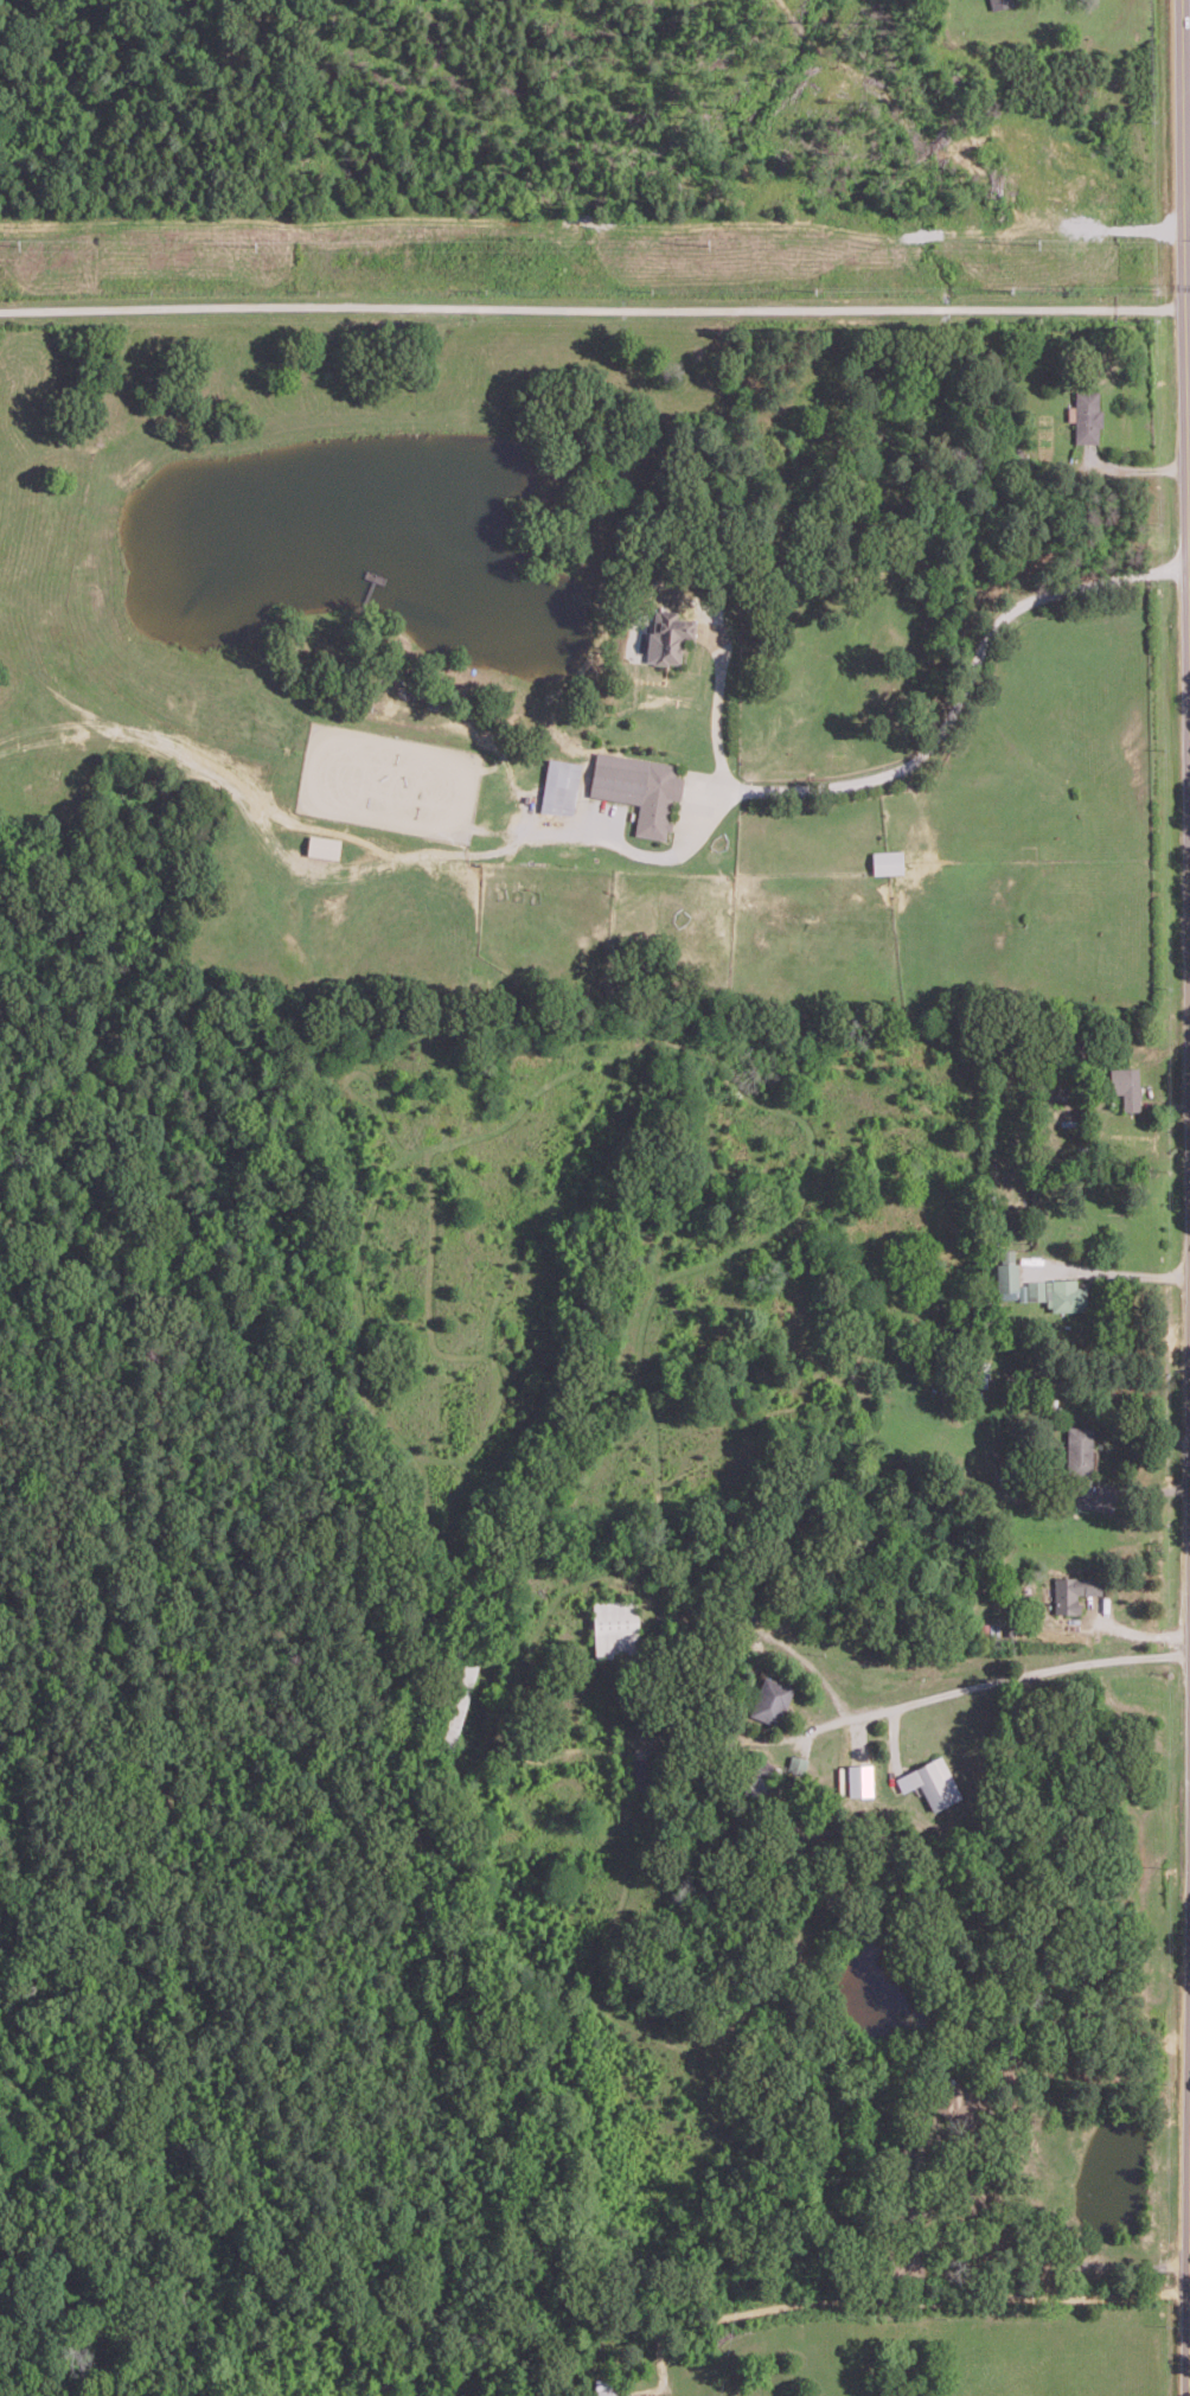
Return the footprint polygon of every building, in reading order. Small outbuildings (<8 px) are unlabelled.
[(991,9),(1013,6),(1012,0),(989,0),(991,9)] [(1101,442),(1101,390),(1076,390),(1076,442),(1101,442)] [(648,662),(681,664),(683,638),(694,639),(695,619),(677,617),(678,610),(652,608),(648,662)] [(635,834),(667,839),(673,798),(680,799),(683,776),(675,775),(677,762),(595,751),(589,796),(639,802),(635,834)] [(579,761),(547,758),(541,810),(573,814),(579,761)] [(307,855),(338,857),(340,837),(308,835),(307,855)] [(903,872),(902,849),(872,850),(873,873),(903,872)] [(1121,1093),(1121,1110),(1141,1110),(1141,1067),(1111,1067),(1111,1093),(1121,1093)] [(1017,1297),(1017,1263),(997,1263),(997,1297),(1017,1297)] [(1050,1311),(1087,1311),(1087,1286),(1076,1286),(1076,1279),(1028,1279),(1028,1299),(1050,1299),(1050,1311)] [(1093,1426),(1068,1426),(1068,1494),(1093,1495),(1093,1426)] [(1054,1614),(1079,1614),(1079,1595),(1101,1595),(1101,1578),(1054,1578),(1054,1614)] [(595,1657),(638,1655),(636,1598),(592,1600),(595,1657)] [(454,1709),(467,1711),(474,1666),(461,1664),(454,1709)] [(793,1685),(763,1674),(749,1714),(779,1725),(793,1685)] [(807,1758),(791,1754),(787,1766),(803,1771),(807,1758)] [(901,1791),(919,1783),(932,1810),(961,1797),(942,1755),(895,1776),(901,1791)] [(848,1795),(872,1794),(871,1763),(847,1764),(848,1795)] [(979,2095),(948,2082),(937,2110),(968,2122),(979,2095)] [(593,2395),(613,2395),(613,2378),(593,2378),(593,2395)]
